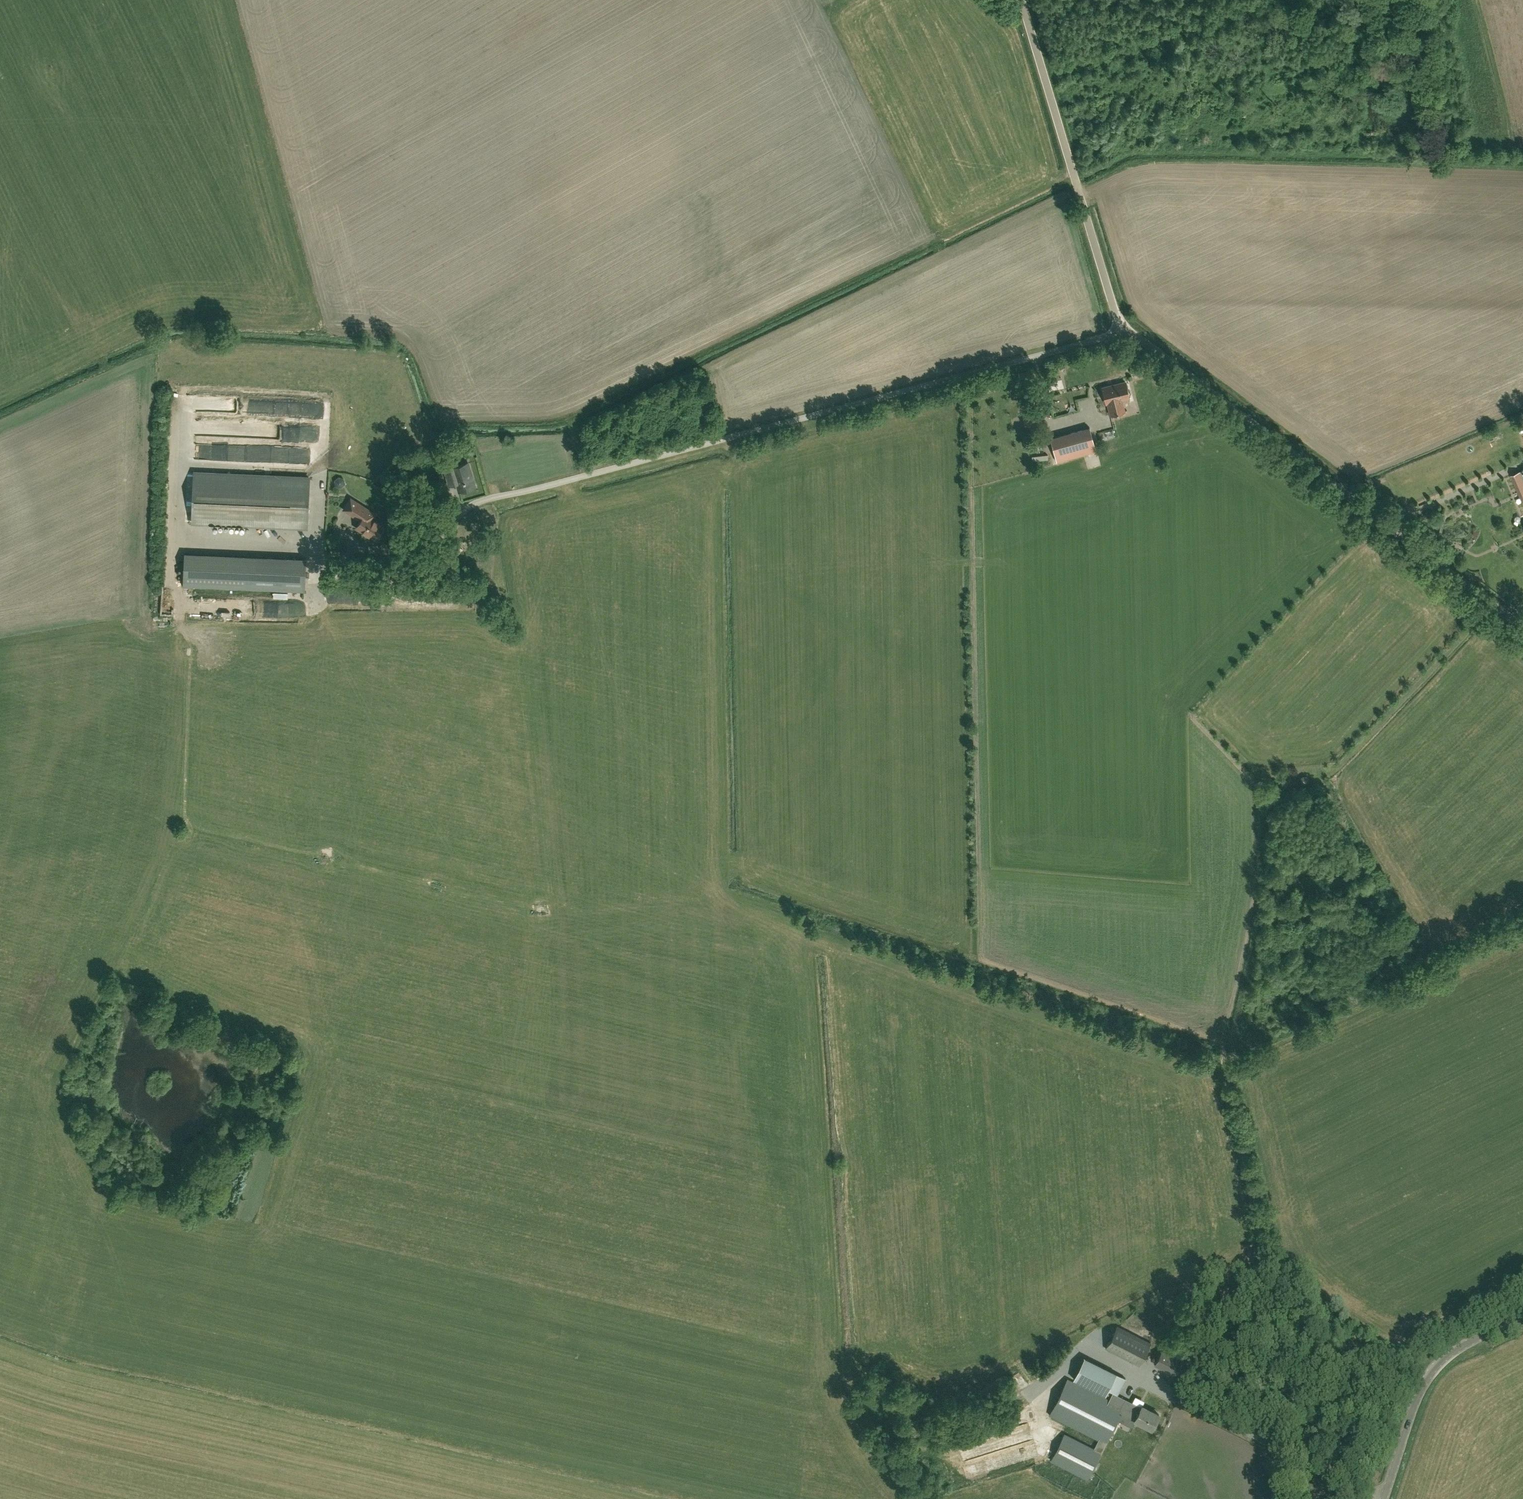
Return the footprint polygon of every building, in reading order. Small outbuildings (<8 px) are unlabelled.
[(1134,377),(1145,373),(1144,368),(1132,372),(1134,377)] [(1031,372),(1019,373),(1020,382),(1032,381),(1031,372)] [(1121,396),(1122,400),(1129,398),(1125,381),(1102,387),(1104,395),(1105,394),(1105,395),(1115,392),(1117,397),(1121,396)] [(1122,400),(1121,396),(1117,397),(1115,392),(1105,395),(1110,415),(1125,411),(1122,400)] [(1031,410),(1030,419),(1040,420),(1041,411),(1031,410)] [(1089,427),(1050,438),(1057,461),(1095,451),(1089,427)] [(456,483),(459,491),(475,486),(468,462),(444,470),(449,485),(456,483)] [(191,524),(307,529),(309,478),(194,473),(191,524)] [(376,514),(356,502),(350,498),(343,509),(361,520),(356,528),(364,533),(365,531),(377,539),(378,537),(380,537),(383,533),(381,531),(385,526),(379,523),(380,521),(374,518),(376,514)] [(451,538),(431,560),(442,571),(462,548),(451,538)] [(185,553),(184,585),(304,591),(306,559),(185,553)] [(1139,1365),(1151,1342),(1117,1325),(1105,1348),(1139,1365)] [(1170,1351),(1174,1341),(1164,1337),(1159,1347),(1170,1351)] [(1175,1375),(1182,1361),(1162,1351),(1155,1364),(1175,1375)] [(1105,1395),(1108,1390),(1118,1394),(1126,1378),(1116,1374),(1116,1373),(1084,1357),(1073,1379),(1105,1395)] [(1068,1379),(1049,1415),(1098,1440),(1094,1449),(1064,1434),(1051,1461),(1087,1479),(1117,1420),(1124,1423),(1130,1411),(1137,1415),(1134,1420),(1135,1420),(1152,1429),(1159,1414),(1142,1406),(1141,1407),(1132,1402),(1113,1393),(1109,1400),(1068,1379)] [(1144,1406),(1146,1400),(1136,1396),(1134,1402),(1144,1406)]
